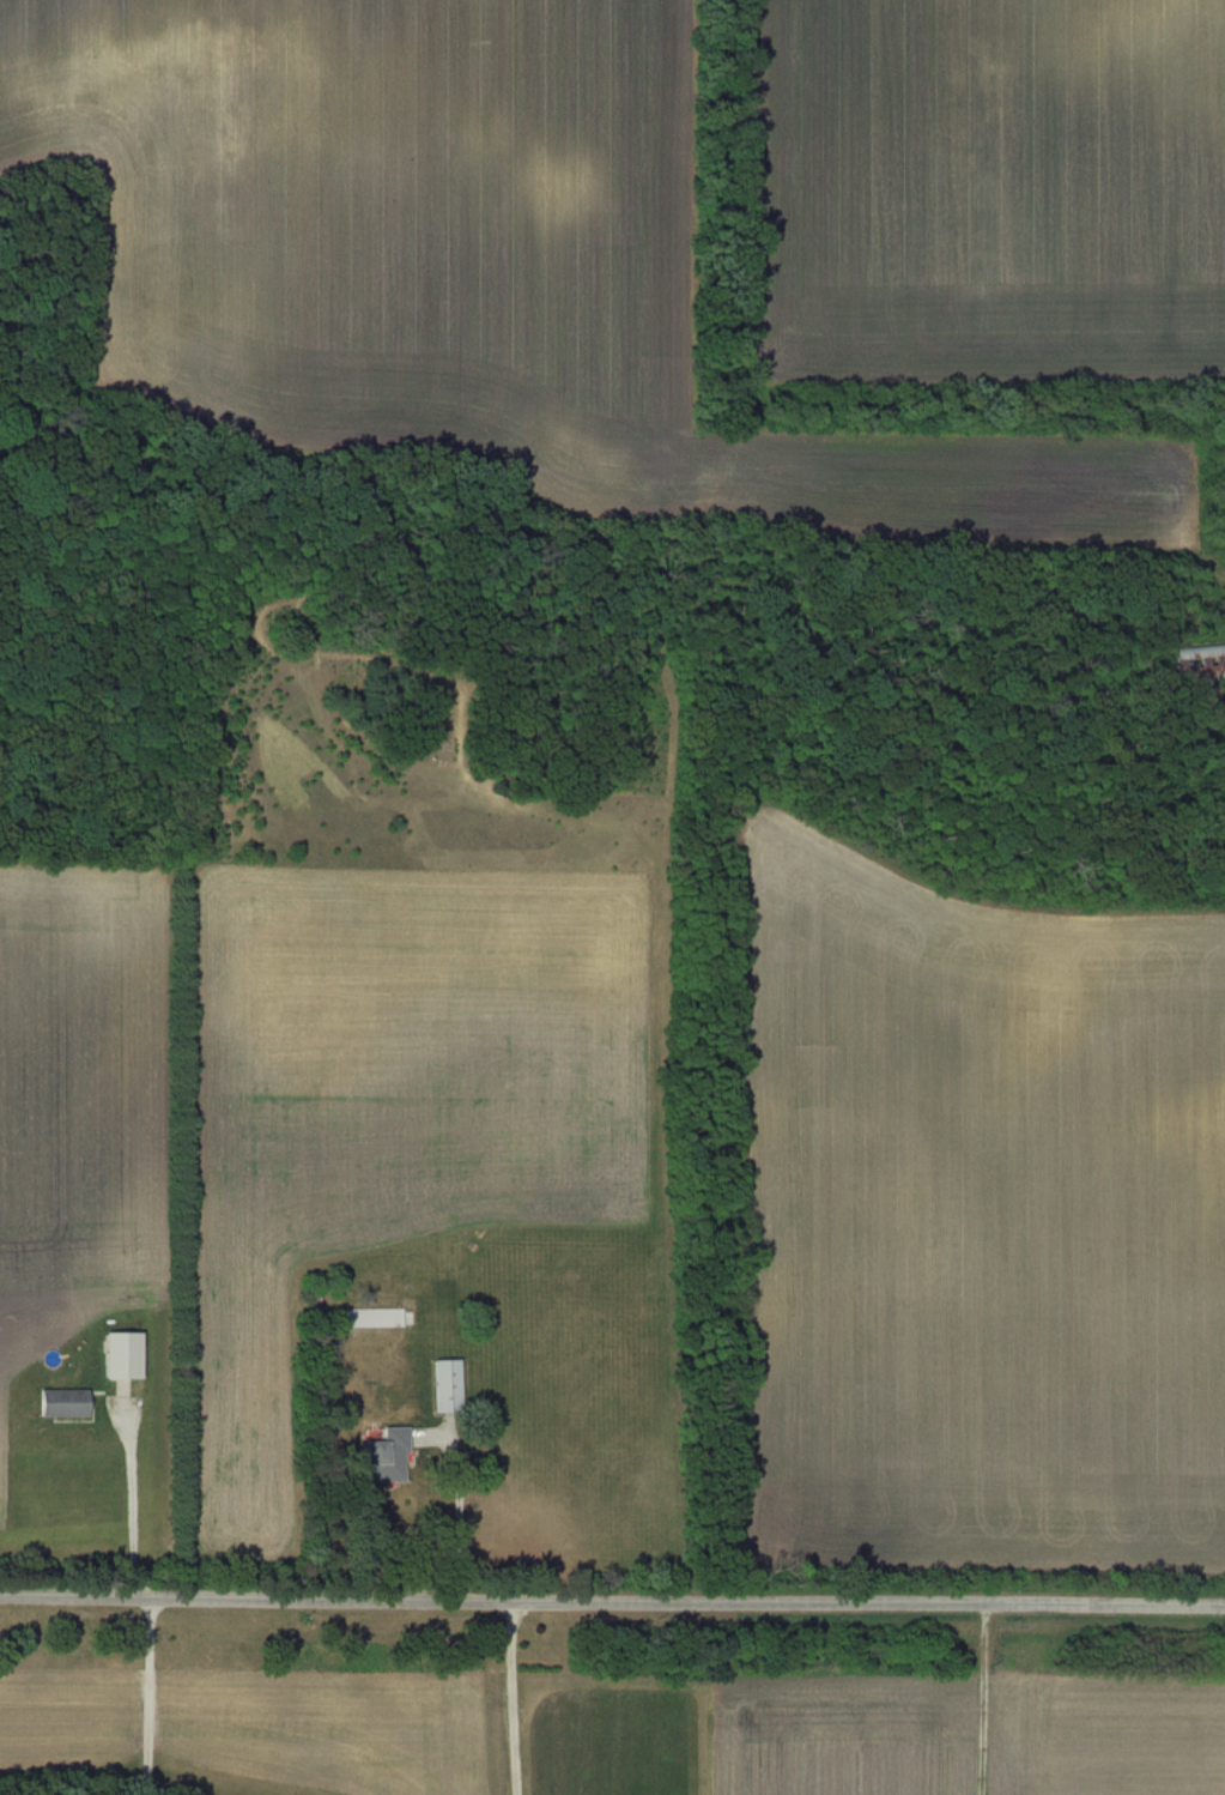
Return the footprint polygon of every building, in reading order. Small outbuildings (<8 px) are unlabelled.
[(1224,665),(1224,645),(1175,645),(1175,665),(1224,665)] [(403,1307),(345,1307),(345,1326),(403,1326),(403,1307)] [(42,1414),(77,1414),(77,1389),(42,1389),(42,1414)] [(407,1425),(383,1426),(383,1438),(363,1438),(364,1482),(408,1480),(407,1425)]
